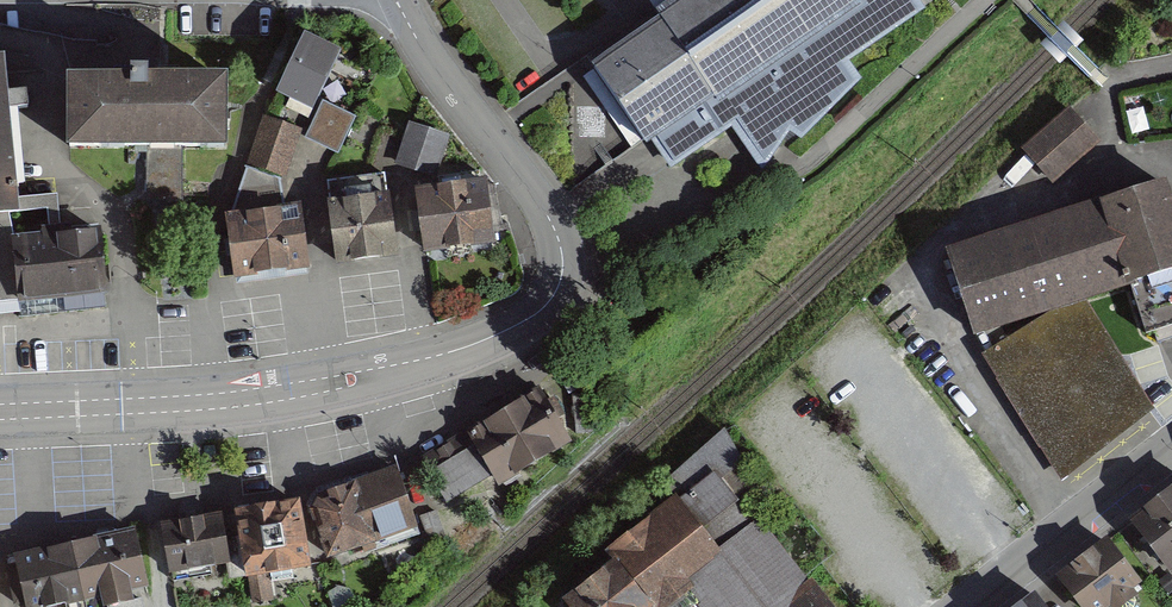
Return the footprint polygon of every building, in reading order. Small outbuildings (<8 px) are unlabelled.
[(849,66),(925,14),(915,0),(853,0),(851,1),(851,0),(689,0),(655,23),(658,28),(592,74),(647,152),(652,148),(671,174),(731,131),(761,175),(789,135),(802,144),(862,84),(849,66)] [(339,53),(303,36),(275,93),(311,111),(339,53)] [(0,64),(0,309),(70,301),(106,297),(97,230),(62,233),(58,195),(18,199),(9,110),(27,108),(26,90),(7,92),(5,64),(0,64)] [(223,81),(69,80),(69,146),(147,146),(147,193),(183,193),(183,146),(223,146),(223,81)] [(355,117),(322,101),(306,136),(338,152),(355,117)] [(1096,141),(1068,109),(1021,150),(1050,182),(1096,141)] [(298,131),(268,119),(252,159),(283,171),(298,131)] [(444,135),(404,123),(392,162),(432,175),(444,135)] [(232,216),(227,217),(235,274),(305,265),(298,208),(285,210),(280,179),(247,168),(231,212),(232,216)] [(384,175),(327,182),(337,263),(394,255),(384,175)] [(949,252),(976,331),(1080,298),(1128,282),(1147,334),(1154,331),(1158,343),(1171,338),(1171,214),(1162,182),(949,252)] [(485,185),(416,193),(424,252),(492,245),(485,185)] [(1080,298),(976,331),(1063,474),(1148,407),(1080,298)] [(537,391),(417,455),(441,500),(482,478),(487,487),(566,445),(537,391)] [(720,434),(652,482),(669,506),(595,559),(602,569),(551,605),(553,606),(658,606),(684,589),(697,606),(825,606),(761,517),(747,526),(735,509),(761,491),(720,434)] [(394,473),(315,494),(307,508),(319,558),(410,530),(394,473)] [(1123,523),(1165,581),(1171,576),(1171,487),(1123,523)] [(296,505),(236,515),(245,575),(302,571),(296,505)] [(430,514),(422,517),(432,544),(447,538),(437,512),(430,514)] [(216,519),(163,528),(172,579),(225,569),(216,519)] [(6,560),(14,606),(62,606),(142,594),(133,539),(6,560)] [(1053,580),(1072,606),(1120,606),(1141,592),(1105,542),(1053,580)] [(1024,606),(1042,606),(1036,598),(1024,606)]
